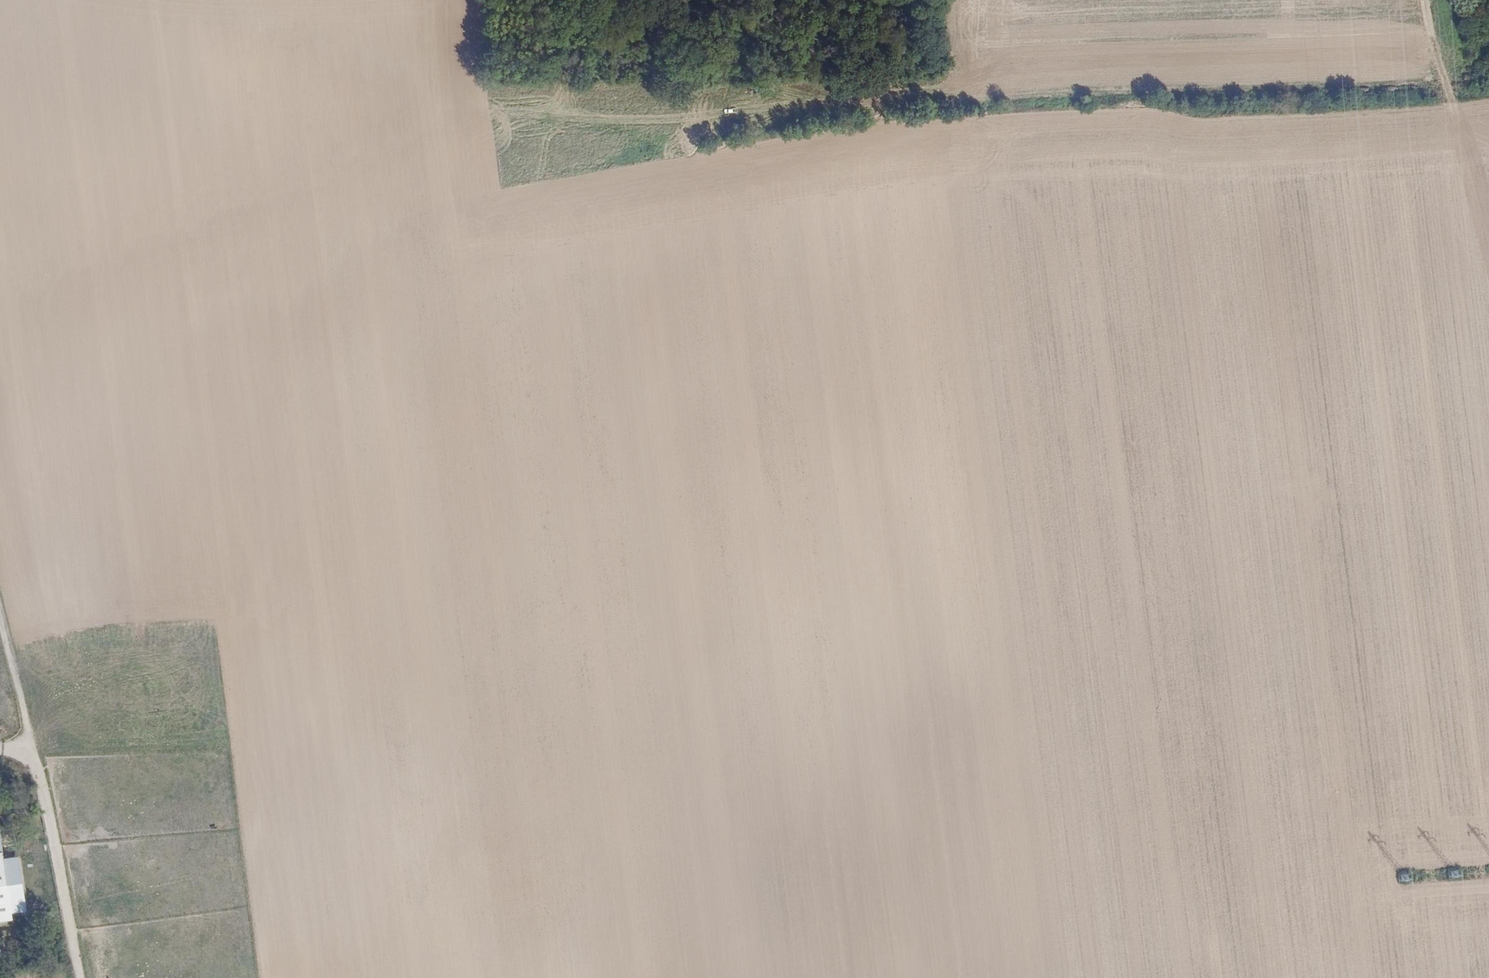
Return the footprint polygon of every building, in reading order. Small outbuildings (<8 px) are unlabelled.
[(13,922),(12,915),(4,860),(0,832),(0,924),(13,922)] [(4,860),(12,915),(28,913),(19,858),(4,860)]
